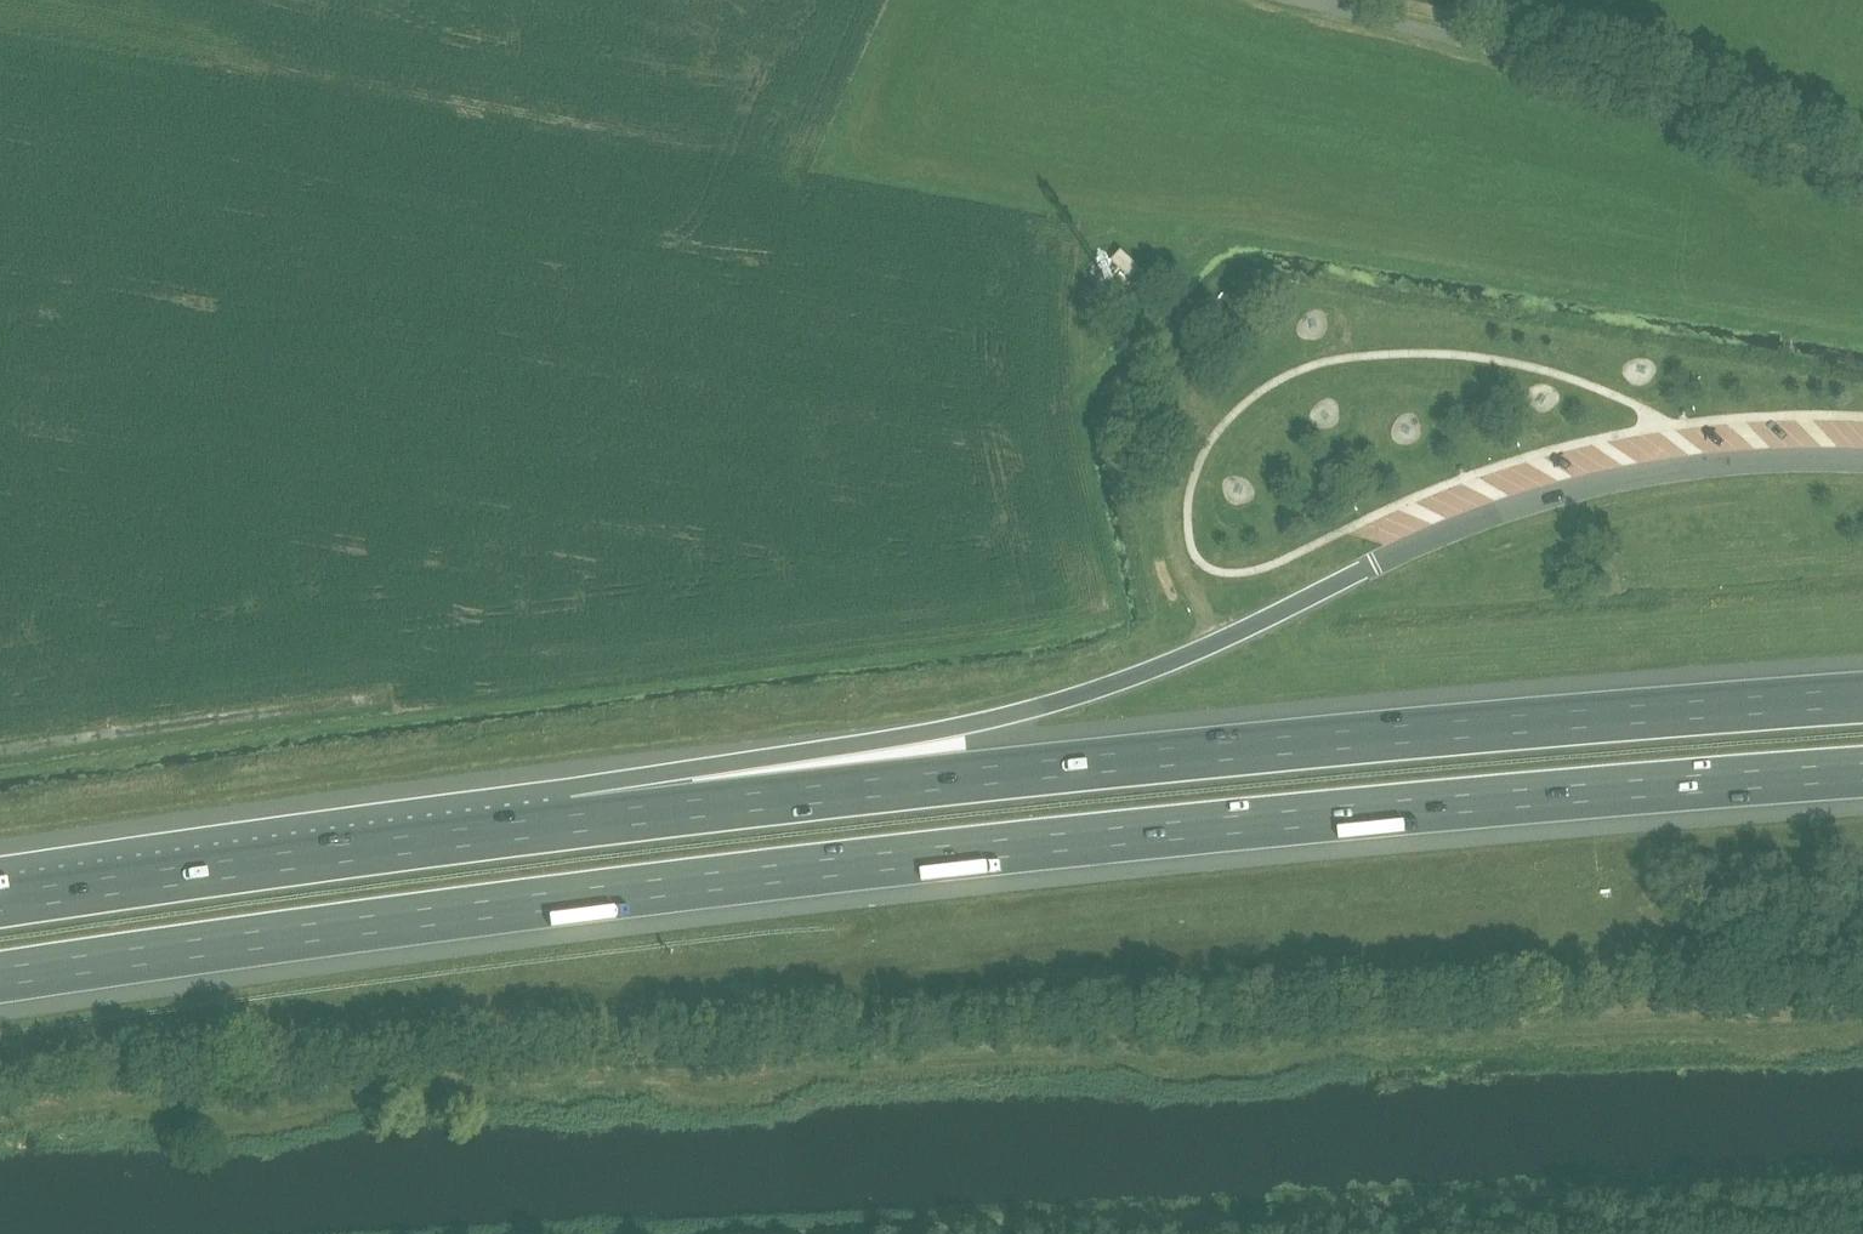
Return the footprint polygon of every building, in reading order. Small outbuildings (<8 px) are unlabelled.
[(1121,250),(1111,261),(1130,278),(1140,267),(1121,250)]
